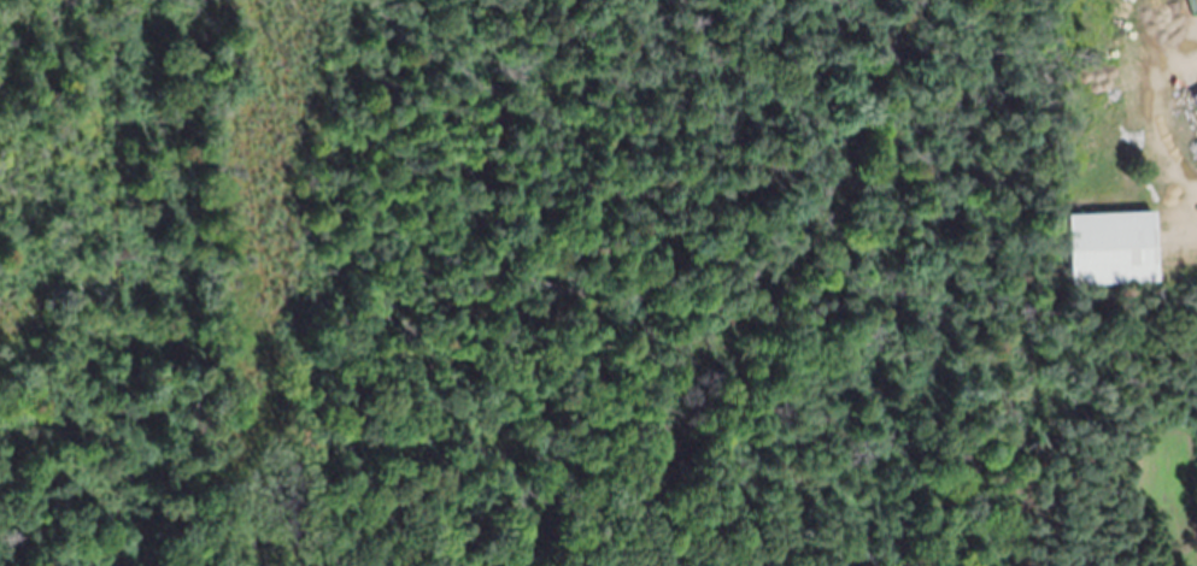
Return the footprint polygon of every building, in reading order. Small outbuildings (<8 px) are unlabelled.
[(1064,212),(1066,283),(1154,281),(1152,210),(1064,212)]
